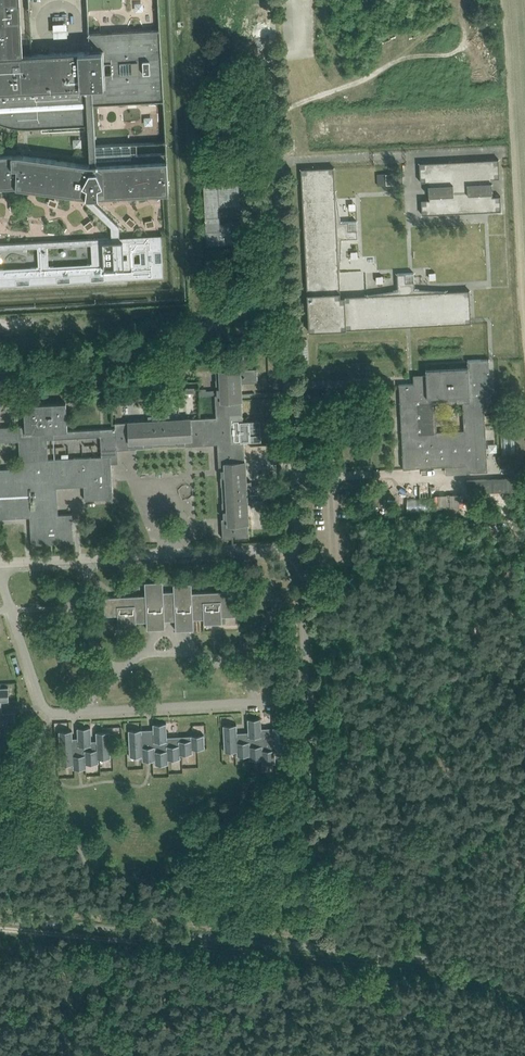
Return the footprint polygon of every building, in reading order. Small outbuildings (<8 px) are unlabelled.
[(17,187),(86,195),(87,203),(111,226),(112,237),(0,243),(0,249),(38,247),(39,266),(0,268),(0,286),(164,277),(162,235),(120,237),(119,226),(95,202),(94,196),(95,196),(102,196),(169,192),(167,152),(137,154),(137,143),(95,145),(93,103),(164,100),(160,29),(90,33),(91,51),(23,55),(21,0),(0,0),(0,122),(12,126),(32,127),(88,124),(91,164),(16,154),(0,155),(0,188),(17,187)] [(51,21),(52,35),(65,34),(64,21),(51,21)] [(422,199),(423,214),(502,210),(502,195),(493,196),(492,178),(501,178),(500,158),(420,162),(421,182),(429,181),(430,199),(422,199)] [(309,322),(309,323),(309,325),(309,327),(309,328),(310,330),(310,331),(313,330),(328,330),(334,330),(334,329),(343,329),(344,329),(346,329),(347,329),(348,329),(349,329),(354,328),(354,329),(354,328),(356,328),(356,329),(357,329),(357,328),(361,328),(361,329),(362,328),(364,328),(365,328),(369,328),(370,328),(372,328),(373,328),(377,327),(377,328),(378,328),(378,327),(380,327),(380,328),(380,327),(385,327),(386,327),(387,327),(388,327),(393,326),(393,327),(393,326),(395,326),(395,327),(396,327),(396,326),(400,326),(400,327),(401,327),(401,326),(403,326),(404,326),(413,325),(413,326),(414,326),(414,325),(416,325),(416,326),(417,326),(417,325),(421,325),(421,326),(422,325),(424,325),(425,325),(429,325),(430,325),(432,325),(437,324),(437,325),(438,325),(438,324),(439,324),(439,325),(440,325),(440,324),(445,324),(447,324),(448,324),(452,324),(453,324),(453,323),(455,323),(455,324),(456,324),(456,323),(460,323),(460,324),(461,324),(461,323),(463,323),(464,323),(472,323),(472,322),(470,290),(466,290),(446,291),(440,290),(415,288),(414,272),(397,273),(398,289),(367,295),(340,296),(339,270),(341,238),(358,237),(357,220),(341,221),(335,190),(335,178),(334,167),(321,167),(320,167),(318,167),(317,167),(317,168),(311,168),(311,167),(310,167),(310,168),(306,168),(305,168),(301,168),(302,176),(301,176),(302,177),(302,179),(302,180),(302,184),(302,185),(302,187),(302,188),(303,192),(302,192),(302,193),(303,193),(303,195),(302,195),(303,195),(303,200),(303,201),(303,202),(303,203),(303,208),(304,208),(304,210),(303,210),(303,211),(304,211),(304,215),(303,215),(303,216),(304,216),(304,218),(304,219),(304,223),(304,224),(304,226),(304,227),(305,236),(304,236),(305,237),(305,239),(305,240),(305,244),(305,245),(305,247),(306,252),(305,252),(305,253),(306,253),(306,254),(305,254),(305,255),(306,255),(306,260),(306,262),(306,263),(306,267),(306,268),(307,270),(306,270),(306,271),(307,271),(307,275),(306,275),(306,276),(307,276),(307,278),(307,279),(307,283),(307,284),(307,286),(307,287),(308,291),(307,291),(307,292),(308,292),(308,293),(307,294),(308,294),(308,296),(307,296),(307,297),(308,297),(308,305),(308,306),(308,307),(309,319),(309,320),(309,322)] [(241,221),(227,222),(220,222),(220,206),(241,205),(239,172),(203,174),(207,244),(242,243),(241,221)] [(404,172),(386,173),(387,184),(404,183),(404,172)] [(413,375),(414,383),(399,384),(403,468),(466,465),(466,472),(487,471),(484,401),(491,400),(489,358),(468,359),(468,366),(426,368),(426,374),(413,375)] [(222,502),(222,511),(223,511),(223,518),(222,519),(223,538),(233,537),(233,535),(236,535),(236,537),(250,537),(249,524),(250,524),(249,503),(253,503),(252,499),(264,498),(263,485),(252,485),(252,481),(247,481),(246,460),(245,460),(244,442),(263,441),(262,434),(252,435),(252,427),(262,427),(262,420),(244,421),(243,400),(238,400),(238,394),(243,394),(242,382),(258,382),(257,368),(241,369),(241,368),(219,370),(215,370),(216,388),(217,394),(215,394),(217,417),(191,418),(191,417),(171,418),(171,414),(166,414),(165,403),(152,404),(153,416),(148,416),(148,420),(128,421),(128,422),(115,422),(116,428),(68,430),(66,402),(24,404),(25,425),(0,427),(0,441),(19,440),(21,468),(0,469),(0,518),(30,517),(32,544),(74,542),(72,514),(59,514),(57,487),(84,486),(85,499),(114,498),(112,463),(119,463),(118,449),(136,448),(136,446),(144,445),(144,446),(153,446),(153,445),(169,444),(169,445),(178,444),(186,443),(186,445),(218,444),(219,469),(221,469),(221,474),(221,486),(222,486),(223,502),(222,502)] [(11,399),(9,370),(0,371),(0,399),(11,399)] [(467,479),(467,492),(519,490),(519,476),(508,477),(467,479)] [(432,495),(431,484),(419,484),(420,496),(432,495)] [(458,493),(434,494),(435,507),(458,506),(458,493)] [(406,510),(433,510),(434,497),(406,497),(406,510)] [(105,615),(118,614),(119,627),(137,627),(137,621),(147,621),(147,629),(165,628),(165,618),(175,617),(176,630),(194,629),(194,618),(204,618),(204,623),(223,622),(222,616),(238,615),(237,590),(192,592),(192,583),(174,583),(174,591),(164,591),(163,581),(145,582),(146,595),(104,597),(105,615)] [(0,687),(0,750),(15,749),(14,736),(6,736),(6,725),(16,725),(15,711),(2,712),(2,701),(9,700),(9,687),(0,687)] [(237,732),(237,724),(224,725),(225,751),(237,751),(237,755),(250,755),(250,759),(262,759),(262,763),(276,762),(275,753),(288,753),(286,726),(262,728),(261,718),(248,718),(249,731),(237,732)] [(167,723),(153,723),(153,728),(142,729),(129,730),(130,756),(142,756),(143,760),(155,759),(155,764),(169,763),(168,759),(181,758),(181,754),(193,753),(193,749),(205,748),(204,734),(167,736),(167,723)] [(91,727),(78,727),(78,737),(73,737),(73,730),(59,731),(61,764),(73,764),(73,768),(87,768),(87,763),(99,762),(99,758),(111,757),(110,731),(96,732),(97,740),(92,740),(91,727)]
